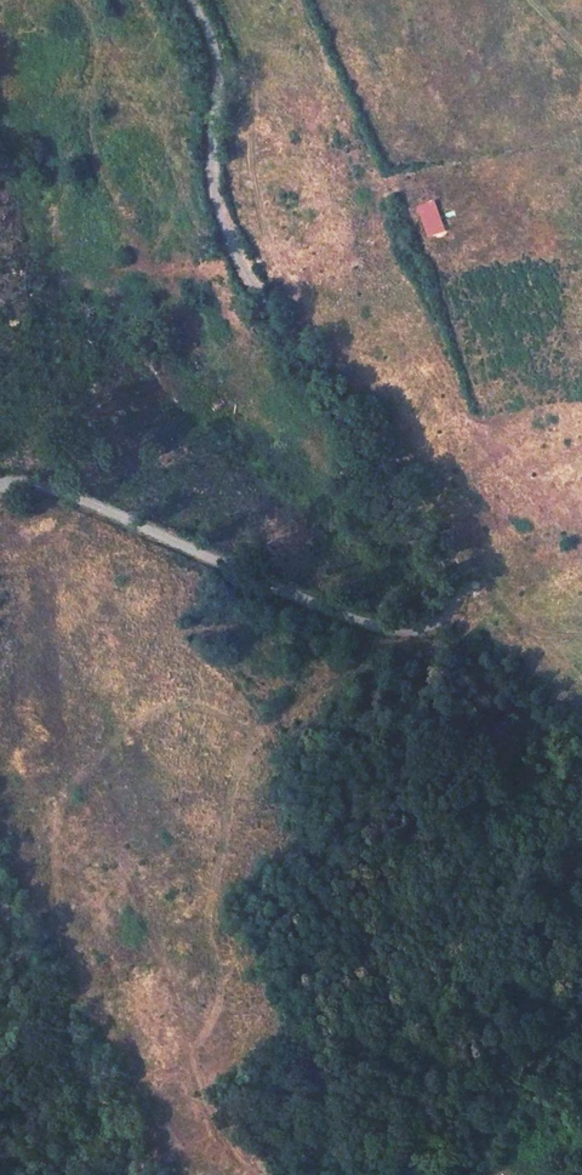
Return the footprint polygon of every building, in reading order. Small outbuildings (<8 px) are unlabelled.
[(437,198),(418,203),(428,236),(446,231),(437,198)]
